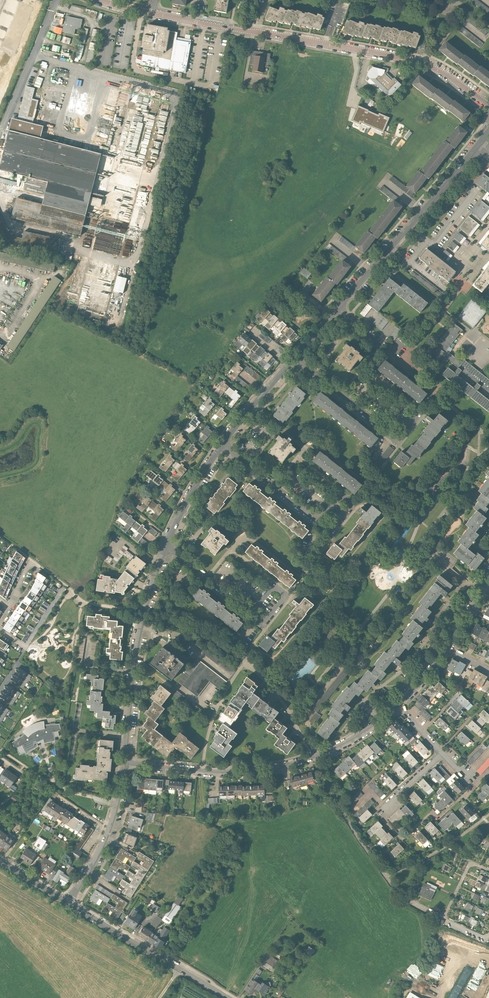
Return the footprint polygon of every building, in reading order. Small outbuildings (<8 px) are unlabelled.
[(214,11),(226,14),(228,3),(229,0),(216,0),(214,11)] [(325,19),(323,23),(330,26),(334,27),(341,30),(351,2),(345,0),(332,0),(325,19)] [(470,1),(488,16),(488,9),(478,0),(471,0),(470,1)] [(283,24),(283,23),(287,12),(284,10),(284,9),(280,8),(278,11),(276,10),(269,7),(267,14),(264,20),(271,23),(272,21),(275,23),(276,21),(278,22),(283,24)] [(300,27),(300,26),(304,15),(301,14),(302,13),(296,11),(296,12),(291,10),(291,11),(288,10),(287,12),(283,23),(290,25),(291,23),(292,23),(293,24),(293,25),(300,27)] [(459,16),(485,35),(488,31),(463,11),(459,16)] [(320,31),(323,23),(325,19),(322,18),(322,16),(317,14),(316,17),(314,16),(315,16),(308,13),(307,14),(305,13),(304,15),(300,26),(305,28),(305,27),(310,29),(312,29),(312,28),(316,30),(316,29),(320,31)] [(362,38),(363,37),(366,26),(364,25),(365,24),(360,22),(359,25),(357,24),(357,23),(350,21),(349,22),(347,21),(342,34),(347,35),(347,34),(352,36),(354,37),(354,36),(358,37),(362,38)] [(367,24),(366,26),(363,37),(370,40),(371,37),(372,38),(373,38),(372,39),(376,40),(375,40),(379,42),(380,40),(384,29),(381,28),(381,27),(376,25),(375,26),(371,25),(370,26),(367,24)] [(142,59),(141,66),(158,69),(186,74),(192,44),(189,43),(186,43),(180,41),(176,41),(177,38),(178,34),(168,32),(168,30),(168,29),(164,28),(148,26),(148,27),(148,28),(145,28),(142,48),(144,48),(142,59)] [(457,30),(480,48),(484,44),(460,26),(457,30)] [(384,28),(384,29),(380,40),(384,42),(387,42),(388,40),(389,41),(390,41),(390,42),(393,43),(397,45),(397,44),(401,32),(398,31),(398,30),(393,28),(393,30),(388,28),(387,29),(384,28)] [(402,31),(401,32),(397,44),(401,46),(402,45),(406,47),(408,47),(408,46),(412,48),(412,47),(417,48),(421,37),(418,36),(419,34),(414,33),(413,35),(411,34),(404,31),(404,32),(402,31)] [(445,44),(438,52),(456,66),(457,65),(463,57),(445,44)] [(268,69),(271,55),(261,53),(252,51),(249,65),(254,66),(253,71),(263,73),(264,68),(268,69)] [(463,57),(457,65),(473,78),(474,76),(480,68),(464,56),(463,57)] [(392,81),(386,75),(386,73),(388,72),(389,69),(383,68),(383,70),(373,68),(373,66),(371,66),(369,67),(366,80),(370,84),(376,84),(386,94),(392,95),(402,85),(394,78),(392,81)] [(480,68),(474,76),(488,89),(488,73),(482,67),(480,68)] [(420,77),(413,85),(431,99),(432,99),(438,91),(420,77)] [(438,91),(432,99),(447,111),(448,110),(454,102),(438,90),(438,91)] [(454,102),(448,110),(464,123),(471,114),(455,101),(454,102)] [(368,110),(358,106),(351,121),(359,124),(360,123),(383,132),(389,118),(379,114),(378,116),(368,111),(368,110)] [(459,127),(447,143),(453,148),(455,149),(467,133),(459,127)] [(11,132),(1,171),(27,178),(22,200),(18,199),(13,219),(82,237),(102,155),(11,132)] [(445,141),(433,157),(441,164),(453,148),(447,143),(445,141)] [(429,180),(441,164),(433,157),(420,173),(427,179),(429,180)] [(419,172),(407,188),(414,193),(415,194),(427,179),(420,173),(419,172)] [(476,183),(488,192),(488,193),(488,178),(483,173),(476,183)] [(411,197),(414,193),(407,188),(393,177),(389,181),(411,197)] [(380,190),(394,201),(398,204),(401,200),(383,186),(380,190)] [(394,201),(382,217),(390,224),(403,208),(398,204),(394,201)] [(472,213),(482,220),(488,211),(488,207),(481,201),(472,213)] [(378,240),(390,224),(382,217),(369,233),(376,239),(378,240)] [(469,217),(460,228),(469,236),(478,224),(469,217)] [(369,233),(368,232),(356,248),(363,253),(364,254),(376,239),(369,233)] [(465,238),(459,233),(455,239),(460,243),(465,238)] [(488,252),(488,233),(480,245),(488,252)] [(338,241),(359,257),(363,253),(356,248),(341,237),(338,241)] [(458,246),(452,242),(448,247),(453,252),(458,246)] [(326,249),(343,261),(346,264),(350,260),(330,244),(326,249)] [(420,260),(434,271),(442,262),(427,250),(420,260)] [(451,255),(445,250),(441,256),(446,260),(451,255)] [(343,261),(329,279),(335,285),(337,286),(351,268),(346,264),(343,261)] [(456,273),(442,262),(434,271),(441,277),(448,283),(456,273)] [(482,294),(488,285),(488,265),(473,286),(482,294)] [(441,299),(445,295),(414,270),(410,275),(441,299)] [(449,283),(448,283),(441,277),(440,280),(438,279),(437,281),(445,288),(449,283)] [(321,303),(335,285),(329,279),(327,278),(313,296),(321,303)] [(389,279),(378,292),(388,300),(394,293),(396,294),(401,288),(389,279)] [(396,294),(408,304),(416,294),(404,285),(401,288),(396,294)] [(378,313),(388,300),(378,292),(368,305),(372,308),(378,313)] [(428,304),(416,294),(408,304),(420,314),(428,304)] [(473,300),(459,318),(471,327),(485,310),(473,300)] [(368,305),(367,305),(360,314),(364,317),(372,308),(368,305)] [(266,310),(257,320),(261,324),(262,323),(265,326),(273,317),(270,314),(266,310)] [(380,315),(373,324),(381,331),(389,321),(380,315)] [(265,326),(269,330),(270,329),(273,332),(281,323),(278,320),(279,320),(274,316),(273,317),(265,326)] [(273,332),(281,338),(289,329),(286,326),(287,326),(282,322),(281,323),(273,332)] [(247,327),(245,330),(248,333),(253,326),(249,323),(246,327),(247,327)] [(458,354),(455,357),(446,350),(462,329),(454,323),(436,345),(433,343),(423,354),(435,364),(442,355),(445,357),(441,362),(445,365),(449,360),(459,368),(454,373),(448,368),(442,375),(449,381),(450,380),(452,382),(452,383),(468,396),(469,395),(472,398),(471,398),(488,411),(488,401),(477,391),(481,386),(488,392),(488,379),(458,354)] [(295,332),(290,328),(289,329),(281,338),(289,345),(297,335),(294,333),(295,332)] [(398,328),(390,338),(394,341),(402,332),(398,328)] [(259,337),(268,344),(272,340),(262,332),(259,337)] [(243,344),(246,347),(251,341),(248,338),(244,335),(235,345),(239,348),(243,344)] [(252,350),(255,353),(259,348),(256,345),(257,345),(252,341),(251,341),(246,347),(243,351),(247,355),(252,350)] [(345,369),(349,372),(358,361),(360,362),(363,358),(359,355),(360,354),(351,347),(351,348),(346,345),(343,348),(345,350),(336,361),(340,365),(341,364),(345,368),(345,369)] [(276,351),(281,355),(284,350),(280,346),(276,351)] [(260,347),(259,348),(255,353),(251,357),(255,361),(260,356),(263,359),(267,354),(264,351),(265,351),(260,347)] [(268,353),(267,354),(263,359),(259,364),(264,368),(268,363),(271,365),(276,360),(273,358),(273,357),(268,353)] [(378,370),(392,381),(399,372),(385,361),(378,370)] [(229,374),(227,376),(234,381),(237,376),(243,370),(239,367),(240,366),(238,364),(232,371),(234,372),(232,376),(229,374)] [(260,376),(246,365),(243,369),(257,380),(260,376)] [(414,384),(399,372),(392,381),(395,384),(396,383),(398,385),(398,386),(401,388),(404,390),(403,391),(407,393),(414,384)] [(251,387),(237,376),(234,381),(248,392),(251,387)] [(215,391),(213,394),(219,399),(224,392),(228,387),(225,384),(226,383),(223,381),(218,388),(220,389),(217,393),(215,391)] [(427,395),(414,384),(407,393),(420,404),(427,395)] [(235,392),(228,387),(224,392),(230,397),(235,392)] [(286,400),(285,401),(294,409),(297,406),(298,407),(305,398),(304,397),(306,394),(297,387),(296,387),(294,389),(294,390),(292,393),(291,392),(289,394),(290,395),(288,398),(287,397),(285,400),(286,400)] [(236,391),(235,392),(230,397),(230,398),(233,400),(236,403),(241,397),(237,394),(238,393),(236,391)] [(330,415),(330,414),(337,406),(320,392),(313,401),(330,415)] [(201,409),(199,411),(205,416),(215,405),(211,402),(212,400),(210,398),(204,405),(206,407),(203,410),(201,409)] [(292,412),(294,409),(285,401),(285,402),(284,401),(282,404),(283,404),(280,407),(279,406),(277,409),(279,410),(274,416),(283,423),(285,420),(286,421),(293,413),(292,412)] [(349,415),(337,406),(330,414),(333,416),(333,417),(335,419),(336,418),(339,420),(338,421),(342,424),(349,415)] [(213,419),(211,421),(217,426),(227,415),(223,412),(224,410),(222,408),(216,415),(218,417),(215,420),(213,419)] [(425,432),(419,439),(428,447),(431,443),(430,443),(435,437),(436,438),(441,431),(441,430),(445,424),(446,425),(449,421),(439,414),(434,421),(428,417),(426,419),(431,423),(424,432),(425,432)] [(354,434),(357,436),(364,427),(349,415),(342,424),(345,427),(346,426),(349,429),(348,429),(351,432),(352,431),(355,433),(354,434)] [(187,427),(185,429),(191,434),(200,423),(197,420),(198,419),(195,417),(190,424),(192,425),(189,429),(187,427)] [(199,437),(197,439),(203,444),(212,433),(209,430),(210,428),(207,427),(202,433),(204,435),(201,438),(199,437)] [(378,438),(364,427),(357,436),(371,447),(377,440),(378,438)] [(183,435),(181,433),(176,441),(178,443),(173,449),(177,453),(187,440),(182,437),(183,435)] [(278,460),(282,463),(291,452),(293,453),(296,450),(292,446),(293,445),(289,442),(292,439),(289,437),(287,440),(284,438),(284,439),(279,435),(276,439),(278,441),(268,452),(273,456),(274,455),(278,459),(278,460)] [(426,450),(428,447),(419,439),(414,447),(412,445),(405,455),(401,452),(393,462),(401,468),(405,463),(409,466),(416,457),(418,459),(421,456),(420,456),(425,450),(426,450)] [(382,444),(377,440),(371,447),(364,456),(368,460),(382,444)] [(185,455),(183,457),(189,462),(199,449),(194,446),(195,445),(193,443),(187,450),(190,452),(187,456),(185,455)] [(374,465),(379,469),(394,450),(390,446),(374,465)] [(313,461),(326,472),(333,463),(320,452),(313,461)] [(161,465),(159,467),(165,472),(175,460),(171,456),(172,455),(170,453),(164,460),(167,462),(163,467),(161,465)] [(173,475),(171,477),(177,482),(187,470),(183,466),(184,465),(182,463),(180,465),(176,470),(179,472),(175,476),(173,475)] [(338,481),(341,484),(348,475),(333,463),(326,472),(329,474),(330,473),(333,476),(332,477),(335,479),(336,478),(339,480),(338,481)] [(147,476),(152,480),(157,475),(151,471),(147,476)] [(149,485),(148,488),(154,492),(159,486),(164,480),(159,476),(160,475),(158,474),(157,475),(152,480),(155,483),(152,487),(149,485)] [(362,486),(348,475),(341,484),(354,495),(362,486)] [(218,491),(217,492),(226,499),(229,496),(230,497),(237,489),(235,488),(238,485),(229,477),(228,478),(226,480),(224,484),(223,483),(221,485),(222,486),(220,489),(219,488),(217,491),(218,491)] [(481,494),(476,500),(478,502),(473,508),(476,510),(483,515),(488,509),(486,507),(488,503),(488,477),(487,480),(480,487),(481,488),(478,491),(481,494)] [(159,486),(164,490),(169,484),(164,480),(159,486)] [(162,495),(160,497),(166,502),(176,490),(171,486),(172,485),(170,483),(169,484),(164,490),(167,492),(164,496),(162,495)] [(242,491),(257,503),(264,495),(260,492),(261,490),(259,488),(258,489),(256,487),(257,487),(254,485),(253,486),(249,483),(242,491)] [(135,496),(141,500),(145,495),(140,490),(135,496)] [(224,502),(226,499),(217,492),(217,493),(216,492),(214,495),(215,495),(212,498),(211,497),(209,499),(210,500),(208,503),(207,503),(206,505),(206,506),(205,507),(215,514),(217,511),(218,512),(225,503),(224,502)] [(138,505),(136,508),(142,512),(148,506),(152,500),(148,497),(149,495),(146,493),(145,495),(141,500),(144,503),(140,507),(138,505)] [(268,498),(264,495),(257,503),(272,515),(279,507),(275,504),(276,502),(274,500),(273,501),(271,500),(272,499),(269,497),(268,498)] [(148,506),(153,510),(157,504),(152,500),(148,506)] [(150,515),(148,517),(154,522),(164,510),(160,506),(161,505),(159,503),(157,504),(153,510),(156,512),(152,516),(150,515)] [(368,528),(371,525),(374,521),(373,521),(378,515),(378,516),(381,512),(372,505),(367,512),(361,507),(359,510),(363,513),(361,516),(356,522),(357,523),(352,530),(361,537),(364,534),(363,533),(368,528)] [(283,511),(279,507),(272,515),(287,527),(294,519),(290,516),(291,514),(289,512),(288,513),(286,512),(287,511),(284,509),(283,511)] [(486,518),(483,515),(476,510),(468,521),(465,524),(469,527),(475,532),(480,526),(481,527),(483,524),(482,523),(486,518)] [(118,517),(124,521),(128,516),(123,511),(118,517)] [(121,525),(119,528),(126,533),(131,527),(135,521),(131,517),(132,516),(130,514),(128,516),(124,521),(127,523),(124,527),(121,525)] [(298,522),(294,519),(287,527),(302,539),(309,531),(305,528),(306,526),(304,524),(303,525),(301,523),(302,523),(299,521),(298,522)] [(131,527),(136,531),(140,526),(135,521),(131,527)] [(133,535),(131,537),(138,543),(138,542),(142,538),(147,531),(143,527),(144,526),(142,524),(140,526),(136,531),(139,533),(136,537),(133,535)] [(147,531),(154,537),(158,532),(151,527),(147,531)] [(211,533),(202,544),(206,548),(207,547),(211,550),(211,551),(215,555),(224,544),(226,545),(229,541),(225,538),(226,537),(222,534),(220,533),(220,532),(217,530),(217,531),(212,527),(209,531),(211,533)] [(479,535),(475,532),(469,527),(466,530),(460,538),(458,541),(461,544),(467,549),(472,543),(473,544),(475,541),(474,540),(479,535)] [(345,536),(341,542),(338,545),(334,542),(326,552),(335,559),(339,554),(342,557),(349,548),(351,550),(354,547),(353,546),(358,540),(358,541),(361,537),(352,530),(346,537),(345,536)] [(151,545),(142,538),(138,542),(148,550),(151,545)] [(245,551),(260,564),(266,556),(262,552),(263,551),(261,549),(260,550),(258,548),(259,547),(257,545),(255,547),(251,544),(250,546),(247,543),(245,546),(248,548),(245,551)] [(475,555),(467,549),(461,544),(453,554),(456,556),(455,557),(464,564),(464,563),(467,566),(475,555)] [(124,545),(113,559),(117,562),(123,555),(130,560),(134,556),(127,551),(128,549),(124,545)] [(21,565),(25,558),(16,551),(12,558),(21,565)] [(477,553),(475,555),(467,566),(474,571),(484,559),(477,553)] [(108,555),(105,560),(110,563),(113,559),(108,555)] [(128,568),(126,571),(135,579),(140,572),(139,572),(141,570),(142,571),(147,564),(137,556),(134,560),(133,559),(127,567),(128,568)] [(270,559),(266,556),(260,564),(275,576),(281,568),(277,564),(278,563),(276,561),(275,562),(273,560),(274,559),(272,557),(270,559)] [(18,572),(21,565),(12,558),(9,565),(18,572)] [(14,578),(18,572),(9,565),(5,572),(14,578)] [(285,571),(281,568),(275,576),(290,588),(296,580),(292,576),(293,575),(291,573),(290,574),(288,572),(289,571),(287,569),(285,571)] [(118,579),(116,582),(115,592),(116,592),(122,593),(123,595),(124,595),(125,594),(124,592),(128,587),(127,586),(129,584),(130,585),(135,579),(126,571),(125,571),(118,579)] [(12,585),(14,578),(5,572),(2,578),(12,585)] [(49,580),(38,573),(36,579),(45,585),(49,580)] [(435,581),(436,582),(448,592),(454,585),(441,574),(435,581)] [(115,594),(116,592),(115,592),(116,582),(118,579),(111,578),(111,577),(103,576),(103,580),(98,579),(96,591),(105,592),(105,591),(108,591),(107,593),(115,594)] [(12,585),(2,578),(0,584),(0,586),(8,592),(12,585)] [(45,585),(36,579),(33,586),(42,592),(46,586),(45,585)] [(446,595),(448,592),(436,582),(420,601),(423,603),(428,607),(430,604),(432,605),(442,592),(446,595)] [(5,599),(8,592),(0,586),(0,595),(5,599)] [(42,592),(33,586),(29,592),(39,598),(42,592)] [(192,595),(207,607),(213,599),(209,596),(210,594),(208,592),(207,593),(205,592),(206,591),(203,589),(202,590),(198,587),(192,595)] [(39,598),(29,592),(26,597),(35,603),(39,598)] [(35,603),(26,597),(21,602),(31,608),(35,603)] [(302,620),(305,617),(307,614),(306,614),(311,608),(314,605),(305,597),(300,604),(294,599),(293,602),(297,605),(294,608),(290,614),(291,615),(286,622),(295,629),(297,626),(301,620),(302,620)] [(217,603),(213,599),(207,607),(222,619),(228,611),(224,608),(225,606),(223,604),(222,605),(220,604),(221,603),(218,601),(217,603)] [(31,608),(21,602),(17,607),(27,613),(28,613),(31,608)] [(432,611),(428,607),(423,603),(420,606),(414,614),(412,617),(414,619),(421,625),(426,619),(427,621),(429,618),(428,617),(432,611)] [(27,613),(17,607),(14,612),(23,618),(27,613)] [(232,614),(228,611),(222,619),(237,631),(243,623),(239,620),(240,618),(238,616),(237,617),(235,616),(236,615),(233,613),(232,614)] [(23,618),(14,612),(10,617),(20,623),(23,618)] [(94,628),(107,629),(108,619),(110,619),(111,616),(103,615),(103,614),(97,614),(96,616),(88,616),(87,626),(94,627),(94,628)] [(20,623),(10,617),(7,622),(16,628),(20,623)] [(119,620),(110,619),(108,619),(107,629),(111,629),(111,633),(113,633),(112,638),(122,639),(122,637),(124,637),(125,625),(120,625),(120,626),(118,626),(119,620)] [(424,627),(421,625),(414,619),(412,622),(411,622),(405,629),(405,630),(403,633),(405,634),(412,640),(417,635),(419,636),(421,633),(419,632),(424,627)] [(7,622),(3,628),(9,632),(10,631),(13,633),(16,628),(7,622)] [(278,628),(274,634),(271,638),(267,635),(260,644),(268,651),(272,646),(276,649),(282,640),(284,642),(287,639),(286,638),(291,632),(292,633),(295,629),(286,622),(280,629),(278,628)] [(471,632),(478,636),(483,628),(479,626),(480,625),(477,623),(471,632)] [(483,628),(478,636),(484,640),(488,632),(488,631),(486,629),(487,628),(483,626),(483,628)] [(414,642),(412,640),(405,634),(399,641),(406,646),(409,649),(414,642)] [(86,639),(80,638),(76,667),(81,668),(86,639)] [(121,646),(122,639),(112,638),(111,638),(110,648),(107,648),(107,653),(111,653),(111,659),(123,660),(124,652),(121,651),(121,650),(122,650),(122,646),(121,646)] [(398,657),(406,646),(399,641),(398,639),(387,652),(385,651),(375,664),(377,665),(383,670),(392,659),(399,664),(402,660),(398,657)] [(0,640),(0,648),(5,651),(9,646),(0,640)] [(99,641),(93,640),(89,664),(95,665),(99,641)] [(477,645),(471,642),(468,647),(474,650),(477,645)] [(163,648),(150,664),(172,681),(185,665),(163,648)] [(205,648),(201,652),(232,676),(235,672),(205,648)] [(196,659),(178,682),(198,697),(210,682),(220,690),(227,682),(196,659)] [(453,673),(454,672),(459,663),(452,659),(446,670),(453,673)] [(460,661),(459,663),(454,672),(459,675),(462,670),(465,665),(460,661)] [(386,673),(383,670),(377,665),(371,672),(378,677),(381,679),(386,673)] [(19,666),(14,673),(27,681),(31,675),(19,666)] [(312,709),(316,712),(317,713),(351,670),(346,666),(312,709)] [(374,683),(378,677),(371,672),(369,669),(360,680),(358,684),(364,689),(367,691),(372,686),(373,687),(375,685),(374,683)] [(466,672),(462,670),(459,675),(459,676),(464,678),(466,675),(470,677),(473,672),(467,669),(466,672)] [(468,680),(475,683),(481,673),(474,669),(473,672),(470,677),(468,680)] [(14,673),(10,679),(23,688),(27,681),(14,673)] [(487,677),(481,673),(475,683),(478,685),(481,687),(486,679),(487,677)] [(93,687),(92,691),(102,692),(102,690),(104,690),(105,679),(100,679),(100,680),(98,679),(98,676),(86,675),(86,682),(92,682),(91,686),(93,687)] [(249,706),(253,709),(261,698),(253,693),(258,686),(255,684),(256,683),(248,677),(244,681),(245,682),(243,684),(239,690),(239,691),(235,696),(235,695),(230,701),(231,701),(241,709),(247,702),(250,705),(249,706)] [(486,679),(481,687),(478,685),(477,688),(486,692),(486,691),(488,687),(488,681),(486,679)] [(359,696),(364,689),(358,684),(355,681),(349,688),(356,693),(359,696)] [(439,681),(434,687),(439,692),(441,694),(446,688),(439,681)] [(8,684),(3,690),(16,698),(20,692),(8,684)] [(150,698),(154,701),(161,706),(171,693),(170,693),(160,685),(158,689),(154,696),(153,695),(150,698)] [(435,697),(439,692),(434,687),(432,685),(427,690),(435,697)] [(347,704),(356,693),(349,688),(347,686),(332,706),(334,707),(341,713),(344,708),(347,711),(351,707),(347,704)] [(173,688),(170,693),(171,693),(200,716),(204,712),(173,688)] [(0,695),(0,697),(12,705),(16,698),(3,690),(0,695)] [(430,702),(435,697),(427,690),(422,695),(430,702)] [(95,713),(98,713),(103,711),(104,704),(101,704),(101,702),(103,702),(103,699),(101,699),(102,692),(92,691),(91,691),(90,700),(88,700),(87,705),(91,705),(91,710),(95,711),(95,713)] [(456,700),(458,701),(464,706),(465,708),(470,702),(461,694),(456,700)] [(417,700),(418,701),(425,707),(430,702),(422,695),(417,700)] [(266,719),(272,724),(275,719),(280,713),(273,708),(269,706),(269,705),(261,698),(253,709),(252,709),(261,716),(262,715),(266,719)] [(164,709),(161,706),(154,701),(151,704),(152,705),(147,711),(146,710),(144,714),(148,717),(154,722),(164,709)] [(242,710),(241,709),(231,701),(228,705),(229,705),(223,713),(220,716),(221,716),(219,720),(223,723),(229,728),(234,721),(235,721),(239,717),(238,716),(242,710)] [(423,708),(425,707),(418,701),(414,705),(421,711),(419,712),(428,721),(432,717),(423,708)] [(458,712),(464,706),(458,701),(453,707),(458,712)] [(4,716),(8,709),(0,704),(0,713),(4,716)] [(460,714),(458,712),(453,707),(451,706),(446,711),(455,719),(460,714)] [(329,714),(331,716),(338,722),(344,715),(341,713),(334,707),(329,714)] [(481,717),(486,722),(488,723),(488,721),(488,714),(484,710),(479,715),(481,717)] [(111,712),(103,711),(98,713),(98,718),(103,718),(103,723),(105,723),(105,728),(114,729),(114,724),(116,724),(116,716),(112,715),(112,716),(110,716),(111,712)] [(321,716),(317,713),(316,712),(309,721),(314,725),(321,716)] [(340,723),(338,722),(331,716),(328,719),(320,729),(320,730),(318,733),(326,740),(329,737),(329,736),(337,727),(338,727),(340,724),(340,723)] [(158,725),(154,722),(148,717),(146,720),(146,721),(142,726),(147,730),(146,731),(141,737),(145,740),(145,741),(149,744),(149,743),(151,744),(150,745),(154,748),(162,737),(154,730),(158,725)] [(441,717),(436,723),(444,730),(449,725),(441,717)] [(481,728),(486,722),(481,717),(475,723),(481,728)] [(267,730),(280,739),(283,735),(288,728),(275,719),(272,724),(267,730)] [(393,733),(395,732),(401,726),(396,720),(388,727),(393,733)] [(481,728),(475,723),(473,720),(468,725),(476,733),(481,728)] [(12,743),(15,749),(17,748),(20,754),(25,751),(27,754),(38,746),(37,742),(43,740),(44,744),(56,741),(55,737),(60,736),(58,731),(61,731),(60,724),(45,725),(45,721),(40,722),(37,723),(32,725),(27,728),(25,730),(23,732),(25,734),(12,743)] [(237,734),(229,728),(223,723),(219,729),(220,729),(213,738),(215,739),(210,747),(224,757),(232,746),(229,744),(232,739),(233,739),(237,734)] [(395,732),(400,737),(407,730),(402,725),(401,726),(395,732)] [(413,736),(407,730),(400,737),(405,743),(408,740),(413,736)] [(462,732),(457,737),(466,745),(470,740),(462,732)] [(172,744),(162,737),(154,748),(157,750),(158,749),(160,751),(159,752),(162,755),(163,754),(167,757),(172,751),(173,751),(175,749),(174,748),(175,747),(178,749),(187,739),(180,733),(172,744)] [(295,744),(283,735),(280,739),(275,745),(287,755),(295,744)] [(100,739),(100,747),(105,747),(105,749),(111,749),(111,750),(113,751),(114,741),(100,739)] [(199,749),(187,739),(178,749),(182,752),(182,751),(188,756),(188,757),(191,759),(199,749)] [(374,742),(369,746),(374,752),(376,754),(381,749),(374,742)] [(421,742),(416,746),(423,755),(429,750),(421,742)] [(369,757),(374,752),(369,746),(367,744),(362,749),(369,757)] [(487,748),(487,747),(483,744),(467,762),(471,765),(487,748)] [(98,758),(111,759),(111,752),(111,750),(111,749),(105,749),(105,747),(100,747),(99,753),(98,753),(98,758)] [(362,749),(357,754),(364,762),(369,757),(362,749)] [(410,753),(405,758),(413,766),(418,762),(410,753)] [(359,766),(364,762),(357,754),(352,759),(356,764),(359,766)] [(351,768),(356,764),(352,759),(349,756),(344,761),(351,768)] [(113,759),(111,759),(98,758),(98,766),(97,770),(107,771),(112,771),(113,759)] [(477,771),(481,775),(488,766),(488,758),(477,771)] [(344,761),(339,765),(346,773),(351,768),(344,761)] [(107,773),(107,771),(97,770),(98,766),(94,766),(94,767),(90,767),(90,766),(81,765),(80,768),(76,768),(75,780),(83,780),(83,779),(93,780),(93,779),(107,780),(108,773),(107,773)] [(340,778),(346,773),(339,765),(333,770),(340,778)] [(400,765),(395,769),(402,778),(408,773),(400,765)] [(443,776),(447,780),(451,777),(440,766),(436,769),(443,776)] [(430,773),(438,781),(443,776),(436,769),(435,768),(430,773)] [(6,769),(0,778),(0,780),(5,784),(12,773),(6,769)] [(311,772),(304,774),(307,783),(314,780),(312,773),(311,772)] [(11,788),(18,777),(12,773),(5,784),(11,788)] [(304,774),(297,776),(300,785),(307,783),(304,774)] [(293,787),(300,785),(297,776),(290,778),(290,779),(292,785),(293,787)] [(389,776),(384,781),(392,789),(397,785),(389,776)] [(424,778),(418,783),(426,792),(431,787),(424,778)] [(451,785),(459,793),(464,788),(457,780),(451,785)] [(368,785),(380,798),(382,796),(384,794),(372,781),(368,785)] [(191,783),(184,782),(183,791),(191,791),(191,783)] [(483,801),(488,795),(484,790),(478,797),(483,801)] [(347,809),(363,795),(359,791),(344,805),(347,809)] [(435,807),(439,811),(440,810),(441,810),(452,799),(445,791),(439,796),(442,799),(436,805),(436,806),(435,807)] [(414,792),(409,796),(417,805),(422,800),(414,792)] [(359,817),(367,809),(375,803),(371,799),(353,815),(357,820),(359,817)] [(43,808),(45,810),(51,801),(49,800),(43,808)] [(45,810),(50,813),(56,804),(52,801),(51,801),(45,810)] [(60,807),(56,804),(50,813),(54,816),(60,807)] [(414,814),(406,805),(401,810),(400,809),(389,819),(394,824),(396,822),(397,823),(405,815),(409,819),(414,814)] [(461,810),(469,819),(474,814),(466,805),(461,810)] [(65,810),(60,807),(54,816),(58,819),(59,818),(65,810)] [(59,818),(63,821),(70,811),(66,808),(65,810),(59,818)] [(372,815),(367,809),(359,817),(364,823),(372,815)] [(74,814),(70,811),(63,821),(67,824),(73,815),(74,814)] [(151,822),(153,814),(147,813),(145,820),(151,822)] [(439,824),(445,831),(452,824),(452,823),(453,822),(459,829),(464,824),(454,813),(447,818),(446,817),(439,824)] [(66,825),(70,827),(77,818),(73,815),(67,824),(66,825)] [(81,821),(77,818),(70,827),(75,830),(75,829),(81,821)] [(75,829),(80,832),(86,823),(82,820),(81,821),(75,829)] [(374,834),(375,833),(381,827),(383,826),(378,821),(369,829),(374,834)] [(431,822),(425,827),(433,835),(439,830),(431,822)] [(80,832),(84,835),(89,827),(90,826),(86,823),(80,832)] [(84,835),(75,848),(80,851),(94,830),(89,827),(84,835)] [(387,834),(381,827),(375,833),(381,839),(387,834)] [(420,831),(415,836),(423,845),(428,840),(420,831)] [(389,832),(387,834),(381,839),(380,840),(385,846),(393,838),(389,832)] [(128,834),(124,844),(128,845),(133,847),(137,838),(128,834)] [(7,836),(1,845),(0,846),(0,847),(8,852),(15,841),(7,836)] [(40,837),(34,845),(41,850),(47,841),(40,837)] [(391,852),(395,857),(404,849),(399,844),(391,852)] [(82,852),(80,851),(75,848),(74,847),(69,854),(77,860),(82,852)] [(36,855),(27,848),(21,857),(25,860),(24,861),(30,865),(36,855)] [(116,858),(122,862),(125,857),(133,862),(133,861),(136,858),(127,852),(122,849),(121,849),(116,858)] [(144,861),(141,866),(148,870),(154,861),(139,852),(137,857),(144,861)] [(56,865),(45,858),(39,867),(50,874),(56,865)] [(110,867),(117,871),(120,866),(127,871),(128,870),(130,867),(122,862),(116,858),(110,867)] [(133,862),(131,866),(138,870),(135,875),(142,880),(148,870),(141,866),(133,861),(133,862)] [(442,868),(449,871),(451,866),(444,863),(442,868)] [(186,886),(189,888),(190,886),(192,887),(205,868),(202,865),(186,886)] [(60,870),(58,872),(53,879),(58,882),(61,878),(68,882),(76,870),(70,866),(65,874),(64,873),(60,870)] [(122,879),(124,876),(117,871),(110,867),(104,876),(105,876),(110,879),(111,880),(114,876),(122,880),(122,879)] [(53,880),(53,879),(58,872),(55,870),(50,879),(53,880)] [(127,871),(125,874),(133,879),(130,884),(136,889),(142,880),(135,875),(128,870),(127,871)] [(480,875),(479,879),(488,883),(485,890),(488,891),(488,878),(480,875)] [(131,898),(136,889),(130,884),(122,879),(122,880),(119,884),(127,889),(124,894),(131,898)] [(424,883),(419,895),(431,901),(437,887),(428,883),(427,884),(424,883)] [(98,885),(95,890),(110,899),(110,898),(113,894),(98,885)] [(99,898),(107,903),(110,899),(95,890),(89,899),(96,903),(99,898)] [(118,903),(115,908),(122,912),(128,903),(113,894),(110,898),(118,903)] [(161,926),(159,929),(162,930),(158,937),(157,938),(162,942),(169,931),(165,928),(168,924),(181,907),(179,905),(183,899),(179,896),(167,912),(162,919),(159,924),(161,926)] [(115,908),(107,903),(105,907),(112,912),(109,917),(116,921),(122,912),(115,908)] [(158,913),(161,908),(153,904),(150,909),(158,913)] [(125,923),(135,929),(138,924),(142,917),(136,913),(137,911),(134,909),(125,923)] [(163,910),(159,917),(162,919),(167,912),(163,910)] [(159,924),(162,919),(159,917),(157,916),(148,927),(151,929),(150,932),(152,933),(159,924)] [(139,936),(147,941),(152,933),(150,932),(144,928),(141,933),(139,936)] [(158,937),(152,933),(147,941),(153,945),(157,938),(158,937)] [(162,942),(157,938),(153,945),(160,950),(164,943),(162,942)] [(309,947),(304,953),(310,958),(315,951),(309,947)] [(267,958),(262,966),(274,973),(281,963),(271,956),(269,959),(267,958)] [(259,983),(256,981),(252,979),(245,989),(252,994),(254,991),(256,992),(258,990),(255,988),(258,985),(259,983)] [(261,985),(259,983),(258,985),(255,988),(258,990),(264,994),(265,995),(270,987),(268,985),(265,983),(263,982),(261,985)] [(186,984),(182,991),(190,995),(193,988),(186,984)]
